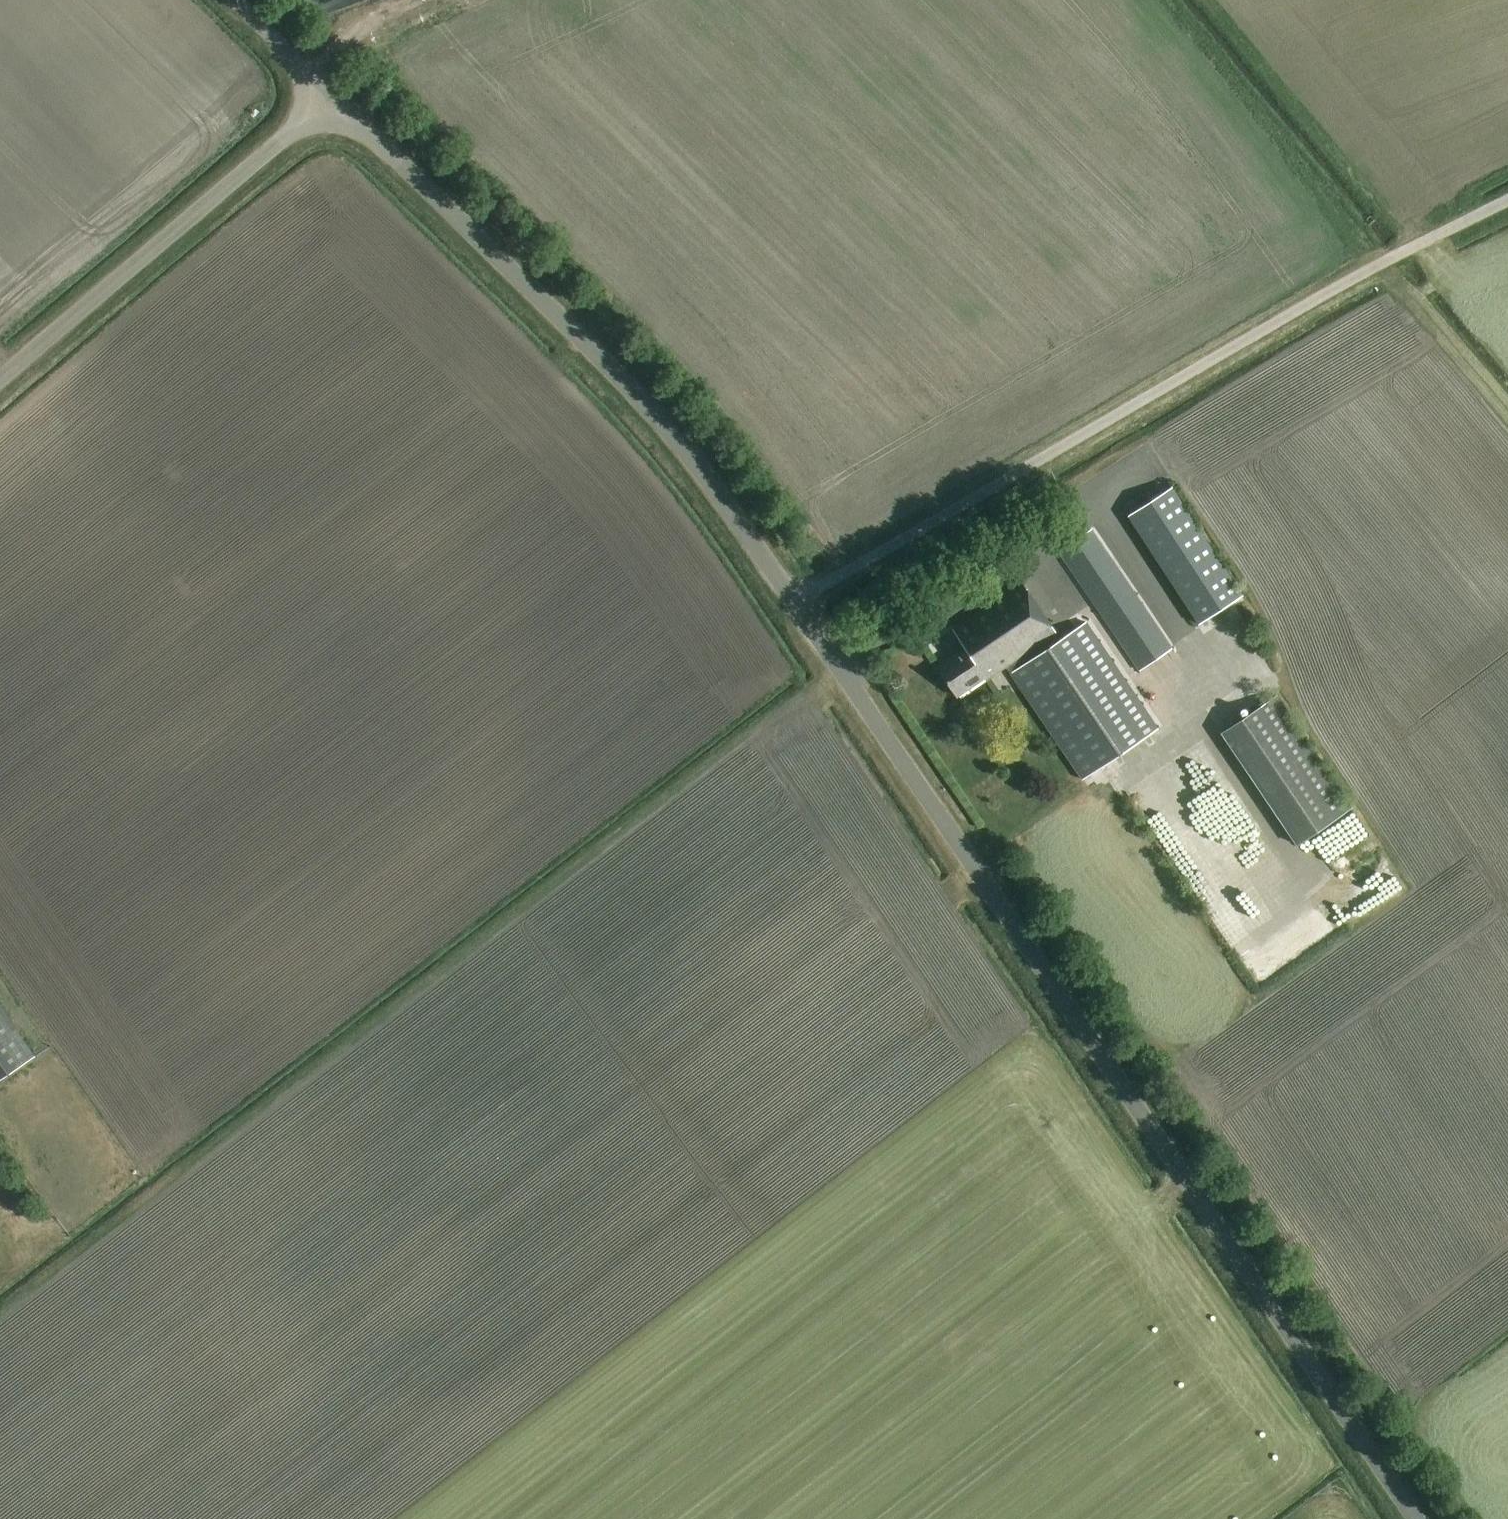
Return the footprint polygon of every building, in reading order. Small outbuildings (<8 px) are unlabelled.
[(1171,488),(1128,516),(1199,626),(1242,598),(1171,488)] [(1092,530),(1057,553),(1138,673),(1173,649),(1092,530)] [(987,567),(1001,558),(996,551),(982,561),(987,567)] [(1056,633),(1022,583),(952,629),(965,649),(937,667),(957,696),(984,678),(985,680),(1005,666),(1010,674),(1082,781),(1158,730),(1086,623),(1060,641),(1056,633)] [(1352,808),(1275,695),(1221,732),(1297,845),(1352,808)] [(1147,823),(1228,962),(1293,925),(1280,904),(1296,895),(1280,868),(1277,870),(1228,786),(1237,781),(1222,756),(1208,764),(1206,760),(1185,772),(1200,798),(1195,801),(1226,853),(1225,854),(1245,889),(1243,890),(1250,902),(1235,910),(1211,870),(1202,876),(1165,813),(1147,823)] [(35,1057),(34,1056),(0,1006),(0,1080),(35,1057)]
